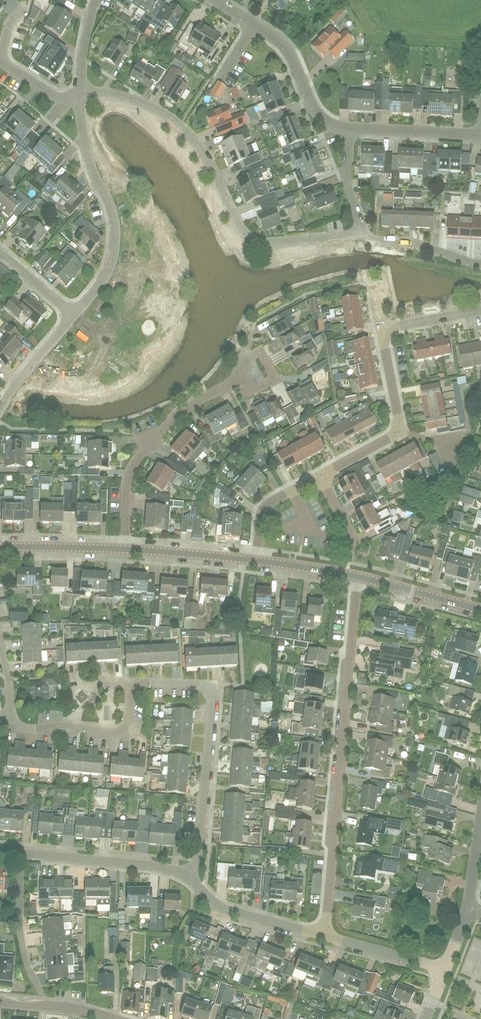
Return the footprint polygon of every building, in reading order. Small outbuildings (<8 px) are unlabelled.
[(57,1),(55,0),(52,0),(49,5),(56,9),(50,18),(66,28),(72,19),(61,12),(65,6),(57,1)] [(138,8),(143,0),(121,0),(119,3),(128,9),(131,4),(138,8)] [(148,29),(149,27),(150,25),(158,12),(153,9),(159,0),(143,0),(138,8),(149,15),(142,25),(148,29)] [(269,4),(281,12),(288,1),(291,0),(272,0),(269,4)] [(159,12),(158,12),(150,25),(157,29),(161,32),(167,24),(173,28),(178,21),(183,13),(171,5),(169,9),(166,14),(165,16),(159,12)] [(333,24),(345,12),(342,9),(330,21),(333,24)] [(35,30),(46,36),(49,31),(60,38),(66,28),(50,18),(48,16),(44,22),(45,23),(46,25),(45,28),(39,24),(35,30)] [(355,23),(347,28),(357,40),(364,34),(355,23)] [(192,36),(185,32),(178,43),(190,50),(193,45),(198,49),(210,30),(200,24),(192,36)] [(153,34),(154,31),(155,30),(149,27),(148,29),(147,30),(144,33),(144,35),(155,42),(158,37),(157,36),(153,34)] [(328,52),(334,58),(352,40),(344,33),(338,39),(329,29),(312,46),(323,57),(328,52)] [(221,37),(210,30),(198,49),(204,52),(201,57),(211,64),(213,62),(218,53),(212,49),(221,37)] [(66,49),(48,38),(38,54),(44,57),(62,68),(64,64),(63,62),(66,57),(63,54),(66,49)] [(126,48),(123,46),(114,40),(103,58),(116,66),(123,55),(129,59),(135,48),(129,44),(126,48)] [(39,75),(42,70),(53,77),(56,73),(59,73),(62,68),(44,57),(38,54),(29,68),(39,75)] [(146,65),(145,66),(139,62),(131,76),(148,86),(152,79),(154,79),(159,82),(165,71),(156,65),(154,68),(148,64),(146,65)] [(166,90),(168,91),(164,97),(175,104),(186,87),(178,81),(182,75),(172,68),(164,81),(170,84),(166,90)] [(219,96),(227,84),(218,78),(210,90),(219,96)] [(390,114),(401,114),(403,88),(389,87),(390,80),(383,79),(383,83),(382,99),(391,100),(390,114)] [(260,97),(263,103),(280,95),(275,83),(260,89),(258,84),(246,89),(250,99),(256,96),(257,98),(260,97)] [(382,101),(382,99),(383,83),(375,83),(375,88),(363,88),(363,94),(362,93),(362,112),(374,113),(374,101),(382,101)] [(235,84),(230,88),(236,97),(241,93),(235,84)] [(422,101),(423,90),(423,85),(417,85),(417,89),(403,88),(401,114),(413,115),(413,111),(422,111),(422,107),(422,103),(422,101)] [(349,112),(362,112),(362,93),(350,93),(347,93),(348,87),(341,87),(340,100),(350,101),(349,112)] [(430,116),(441,116),(442,97),(443,97),(443,91),(423,90),(422,101),(422,103),(431,103),(430,116)] [(442,97),(441,116),(453,117),(453,104),(462,105),(463,92),(443,91),(443,97),(442,97)] [(263,103),(266,110),(260,113),(264,123),(269,121),(276,118),(274,112),(285,108),(280,95),(263,103)] [(230,119),(225,107),(206,115),(212,129),(213,128),(216,135),(245,124),(241,114),(230,119)] [(11,137),(26,119),(18,112),(9,122),(4,118),(0,123),(0,130),(4,133),(6,133),(11,137)] [(284,122),(281,116),(276,118),(269,121),(272,127),(278,125),(282,136),(299,129),(295,118),(284,122)] [(11,137),(16,142),(16,143),(18,145),(16,147),(22,153),(31,143),(25,138),(35,126),(26,119),(11,137)] [(38,133),(45,127),(41,122),(34,128),(38,133)] [(246,147),(243,140),(250,137),(246,128),(229,134),(231,140),(220,144),(225,155),(246,147)] [(282,136),(287,147),(281,149),(283,156),(295,151),(293,144),(304,140),(299,129),(282,136)] [(22,153),(23,153),(23,152),(29,157),(30,155),(39,163),(54,145),(45,138),(36,148),(31,143),(22,153)] [(46,171),(51,175),(59,166),(54,162),(63,153),(54,145),(39,163),(48,170),(46,171)] [(229,167),(240,162),(243,170),(262,162),(259,155),(255,156),(251,146),(246,148),(246,147),(225,155),(229,167)] [(320,162),(315,151),(310,153),(308,147),(289,155),(294,165),(299,163),(301,169),(320,162)] [(366,174),(373,174),(374,149),(363,148),(362,166),(359,166),(359,172),(366,172),(366,174)] [(374,149),(373,174),(392,175),(392,170),(392,165),(384,164),(385,149),(374,149)] [(15,150),(12,158),(18,160),(20,152),(15,150)] [(411,170),(412,151),(400,150),(399,169),(400,169),(400,171),(392,170),(392,175),(391,189),(399,189),(400,175),(411,175),(411,170)] [(429,182),(430,171),(430,164),(424,163),(424,151),(412,151),(411,170),(418,170),(418,176),(423,176),(422,181),(429,182)] [(450,153),(450,172),(470,173),(470,165),(462,164),(462,153),(461,153),(461,151),(451,151),(451,153),(450,153)] [(430,171),(450,172),(450,153),(439,152),(438,163),(430,163),(430,164),(430,171)] [(241,192),(260,184),(258,180),(263,178),(260,171),(265,169),(262,162),(243,170),(246,177),(237,181),(241,192)] [(317,183),(314,177),(324,173),(320,162),(301,169),(305,180),(300,182),(303,189),(317,183)] [(329,182),(339,179),(337,171),(327,174),(329,182)] [(55,175),(41,191),(47,196),(48,195),(52,198),(56,194),(61,198),(74,183),(65,175),(61,180),(55,175)] [(0,210),(14,194),(9,190),(13,186),(3,177),(2,179),(0,181),(0,192),(1,192),(0,193),(0,209),(0,210)] [(478,191),(480,183),(473,182),(471,190),(478,191)] [(74,183),(61,198),(66,203),(63,207),(66,211),(65,212),(70,216),(78,207),(73,203),(83,191),(74,183)] [(266,204),(277,199),(274,192),(269,194),(265,183),(260,184),(241,192),(246,203),(263,196),(266,204)] [(322,192),(320,186),(302,192),(307,204),(314,201),(317,209),(336,202),(331,189),(322,192)] [(22,211),(30,201),(22,194),(18,198),(14,194),(0,210),(9,217),(17,207),(22,211)] [(294,202),(291,194),(277,199),(280,208),(294,202)] [(37,206),(33,201),(27,208),(32,212),(37,206)] [(264,211),(275,208),(273,202),(263,205),(264,211)] [(294,222),(300,220),(295,205),(289,207),(294,222)] [(474,218),(475,208),(473,208),(465,207),(465,217),(461,217),(448,217),(447,239),(460,240),(472,240),(480,241),(480,218),(474,218)] [(257,216),(263,230),(280,224),(274,209),(257,216)] [(382,226),(392,227),(393,213),(383,212),(382,226)] [(392,227),(403,227),(403,213),(393,213),(392,227)] [(403,227),(413,228),(413,214),(403,213),(403,227)] [(413,228),(423,228),(424,214),(413,214),(413,228)] [(434,215),(424,214),(423,228),(433,229),(434,215)] [(81,232),(75,239),(90,252),(99,242),(84,229),(89,223),(81,216),(73,225),(81,232)] [(30,222),(24,217),(16,227),(24,233),(19,239),(21,240),(21,243),(25,246),(27,245),(29,247),(33,243),(35,245),(45,232),(32,220),(30,222)] [(335,233),(345,232),(345,223),(335,224),(335,233)] [(74,276),(82,266),(73,258),(77,253),(68,246),(61,254),(65,258),(60,264),(74,276)] [(44,250),(34,262),(40,267),(50,255),(44,250)] [(74,276),(60,264),(52,274),(66,286),(74,276)] [(5,279),(10,273),(0,265),(0,274),(5,279)] [(341,299),(342,308),(359,305),(357,296),(341,299)] [(47,312),(29,297),(21,306),(13,298),(5,308),(17,318),(21,313),(35,325),(47,312)] [(342,308),(344,316),(360,313),(359,305),(342,308)] [(297,313),(294,308),(277,316),(280,322),(269,328),(269,329),(268,330),(267,332),(271,339),(273,340),(275,339),(275,340),(278,339),(291,331),(294,329),(291,324),(294,323),(290,317),(297,313)] [(344,316),(345,324),(362,321),(360,313),(344,316)] [(362,321),(345,324),(347,333),(363,330),(362,321)] [(16,332),(6,323),(0,331),(0,334),(4,337),(0,342),(0,344),(14,356),(22,346),(17,342),(22,336),(16,332)] [(298,341),(300,346),(311,341),(312,340),(309,334),(299,339),(294,329),(291,331),(278,339),(283,349),(298,341)] [(434,358),(443,357),(439,336),(435,337),(436,343),(431,344),(434,358)] [(443,357),(452,355),(449,341),(445,342),(444,336),(439,336),(443,357)] [(368,339),(360,340),(360,337),(351,338),(352,342),(351,342),(353,354),(370,351),(368,339)] [(425,360),(434,358),(431,344),(427,345),(426,339),(421,340),(425,360)] [(425,360),(421,340),(417,341),(418,347),(413,348),(416,362),(425,360)] [(311,341),(300,346),(303,351),(292,357),(298,368),(313,359),(311,355),(317,352),(311,341)] [(335,358),(335,352),(337,352),(335,342),(327,343),(328,353),(329,353),(330,359),(335,358)] [(480,365),(480,348),(480,343),(469,345),(474,367),(480,365)] [(6,366),(14,356),(0,344),(0,361),(6,366)] [(463,369),(474,367),(469,345),(458,347),(463,369)] [(356,366),(372,363),(370,351),(353,354),(355,361),(348,362),(349,367),(356,366)] [(313,375),(323,370),(325,373),(325,374),(330,372),(327,359),(322,362),(310,369),(313,375)] [(375,375),(372,363),(356,366),(358,378),(375,375)] [(325,374),(325,373),(314,379),(317,387),(329,381),(325,374)] [(375,375),(358,378),(360,390),(377,387),(375,375)] [(459,385),(467,384),(465,377),(457,379),(459,385)] [(311,383),(310,384),(309,382),(307,382),(301,385),(301,387),(301,388),(300,389),(307,403),(308,405),(320,399),(311,383)] [(440,386),(429,388),(421,389),(423,398),(441,394),(440,386)] [(292,405),(288,408),(296,423),(300,421),(298,418),(299,417),(295,409),(307,403),(300,389),(299,387),(286,393),(292,405)] [(441,394),(423,398),(424,406),(443,403),(441,394)] [(276,399),(266,404),(266,405),(273,418),(272,418),(274,421),(284,415),(290,426),(296,423),(288,408),(282,411),(276,399)] [(261,424),(272,418),(273,418),(266,405),(266,404),(265,402),(264,402),(263,403),(262,401),(260,401),(254,404),(253,407),(254,408),(253,408),(252,409),(254,412),(249,415),(253,423),(252,423),(257,434),(258,433),(263,431),(264,430),(261,424)] [(444,411),(443,403),(424,406),(426,414),(444,411)] [(329,414),(335,411),(332,406),(326,409),(329,414)] [(228,407),(216,413),(225,430),(237,424),(241,431),(249,427),(242,413),(234,418),(228,407)] [(324,417),(329,414),(326,409),(321,412),(324,417)] [(365,430),(376,424),(368,409),(357,415),(365,430)] [(446,419),(444,411),(426,414),(427,423),(446,419)] [(225,430),(216,413),(214,412),(204,417),(203,420),(205,424),(208,424),(211,430),(203,435),(211,445),(222,439),(220,436),(222,435),(220,432),(225,430)] [(346,421),(354,436),(365,430),(357,415),(351,418),(348,412),(343,415),(346,421)] [(448,427),(446,419),(427,423),(429,431),(437,430),(448,427)] [(346,421),(336,427),(344,442),(354,436),(346,421)] [(344,442),(336,427),(325,432),(333,447),(344,442)] [(185,432),(178,441),(198,458),(203,453),(202,452),(204,449),(207,451),(212,446),(211,445),(203,435),(202,434),(196,441),(185,432)] [(306,432),(302,434),(314,456),(323,450),(315,435),(309,438),(306,432)] [(304,461),(314,456),(302,434),(298,436),(301,442),(296,445),(304,461)] [(5,443),(4,455),(25,456),(25,449),(31,450),(31,444),(38,444),(38,438),(22,437),(22,443),(5,443)] [(89,450),(88,457),(107,457),(107,455),(111,456),(111,445),(95,444),(95,437),(81,437),(80,450),(89,450)] [(181,459),(176,467),(184,472),(190,475),(196,469),(195,466),(193,464),(198,458),(178,441),(170,450),(181,459)] [(295,466),(304,461),(296,445),(290,448),(286,442),(283,444),(295,466)] [(283,444),(279,446),(282,452),(276,456),(285,471),(295,466),(283,444)] [(418,464),(424,460),(415,444),(405,450),(417,472),(418,472),(421,478),(424,484),(428,481),(421,470),(418,464)] [(413,474),(417,472),(405,450),(396,455),(404,471),(410,468),(413,474)] [(252,458),(255,464),(243,477),(256,489),(264,480),(259,476),(262,472),(268,469),(260,454),(252,458)] [(4,467),(19,468),(19,475),(34,475),(34,469),(25,469),(25,468),(24,468),(25,456),(4,455),(4,467)] [(396,455),(386,460),(398,482),(402,480),(399,474),(404,471),(396,455)] [(107,470),(107,457),(88,457),(88,462),(84,462),(84,470),(80,470),(80,477),(95,477),(95,470),(107,470)] [(394,484),(398,482),(386,460),(376,465),(381,474),(385,481),(391,478),(394,484)] [(371,483),(380,479),(371,461),(362,465),(371,483)] [(158,465),(152,474),(167,483),(171,485),(176,478),(175,475),(158,465)] [(171,471),(181,477),(184,472),(176,467),(174,465),(171,471)] [(340,485),(345,495),(367,483),(364,477),(365,477),(359,467),(349,473),(352,479),(340,485)] [(167,483),(152,474),(146,484),(161,493),(167,483)] [(256,489),(243,477),(235,486),(248,499),(256,489)] [(233,500),(237,495),(219,483),(215,489),(233,500)] [(367,483),(345,495),(350,504),(362,498),(365,503),(376,497),(371,488),(370,488),(367,483)] [(26,489),(26,498),(24,498),(24,505),(13,504),(13,523),(24,523),(24,510),(30,510),(31,501),(32,501),(33,489),(26,489)] [(217,526),(240,528),(241,517),(234,516),(234,511),(228,510),(228,505),(235,509),(239,503),(233,500),(215,489),(213,506),(218,510),(217,526)] [(13,523),(13,504),(13,497),(0,497),(0,510),(2,510),(2,523),(13,523)] [(356,515),(361,525),(377,516),(374,510),(381,507),(376,497),(365,503),(368,508),(356,515)] [(51,506),(51,523),(62,523),(63,506),(64,506),(64,504),(61,504),(61,500),(60,499),(51,498),(51,506)] [(466,509),(473,507),(470,500),(464,501),(466,509)] [(40,523),(51,523),(51,506),(40,505),(40,523)] [(76,524),(88,524),(89,506),(77,506),(76,524)] [(100,506),(89,506),(88,524),(100,524),(100,506)] [(166,507),(156,506),(146,506),(145,518),(170,520),(170,508),(166,507)] [(182,518),(182,520),(194,522),(195,513),(192,513),(182,518)] [(194,522),(192,532),(192,534),(198,535),(200,519),(201,517),(195,514),(195,513),(194,522)] [(377,516),(361,525),(366,534),(379,528),(382,533),(392,527),(387,518),(380,521),(377,516)] [(145,518),(144,529),(164,531),(169,531),(170,520),(145,518)] [(187,531),(192,532),(194,522),(182,520),(181,533),(186,533),(187,531)] [(217,526),(217,533),(220,535),(222,536),(222,537),(239,539),(240,528),(217,526)] [(408,533),(407,537),(403,549),(410,551),(414,535),(413,534),(415,530),(410,528),(409,533),(408,533)] [(400,562),(403,549),(407,537),(400,536),(399,542),(385,538),(380,558),(394,561),(394,560),(400,562)] [(436,559),(443,560),(446,548),(447,544),(441,542),(436,559)] [(465,553),(473,555),(474,549),(466,547),(465,553)] [(409,565),(419,568),(424,551),(413,548),(409,565)] [(446,575),(457,578),(462,560),(455,558),(457,551),(446,548),(443,560),(443,561),(449,563),(446,575)] [(435,554),(424,551),(419,568),(430,571),(435,554)] [(469,582),(473,569),(479,571),(480,565),(480,557),(472,555),(471,557),(464,555),(463,560),(462,560),(457,578),(458,579),(458,580),(459,581),(467,583),(468,582),(468,581),(469,582)] [(33,595),(34,595),(34,600),(40,601),(40,595),(41,595),(41,571),(34,571),(17,571),(17,587),(33,587),(33,595)] [(66,589),(66,571),(51,571),(51,588),(66,589)] [(79,591),(93,592),(94,573),(81,572),(80,581),(73,581),(72,595),(72,596),(79,596),(79,591)] [(107,575),(94,573),(93,592),(100,592),(100,598),(113,599),(113,597),(114,584),(106,584),(107,575)] [(126,593),(133,593),(135,575),(122,574),(121,583),(114,583),(114,584),(113,597),(126,598),(126,593)] [(148,576),(135,575),(133,593),(141,594),(140,600),(153,601),(154,586),(147,585),(148,576)] [(207,599),(213,599),(214,581),(200,580),(199,595),(207,596),(207,599)] [(168,599),(172,599),(174,582),(161,581),(159,596),(168,597),(168,599)] [(227,582),(214,581),(213,599),(218,599),(218,597),(226,598),(227,582)] [(186,598),(187,583),(174,582),(172,599),(171,609),(178,609),(179,597),(186,598)] [(255,613),(274,615),(274,613),(275,613),(276,600),(270,600),(271,591),(257,590),(255,613)] [(71,608),(72,596),(72,595),(63,594),(62,607),(71,608)] [(274,615),(273,625),(273,631),(280,632),(281,617),(287,617),(287,612),(295,613),(296,597),(282,596),(280,614),(275,613),(274,613),(274,615)] [(153,600),(152,614),(151,628),(155,628),(159,627),(160,615),(158,615),(159,601),(153,600)] [(313,630),(314,618),(321,618),(322,603),(308,601),(308,609),(301,608),(299,628),(313,630)] [(185,618),(197,619),(199,604),(186,603),(185,618)] [(383,630),(395,632),(398,616),(378,612),(376,626),(381,627),(383,630)] [(398,616),(395,632),(395,635),(406,637),(410,634),(415,635),(417,622),(398,619),(399,616),(398,616)] [(22,640),(40,639),(39,626),(21,627),(22,640)] [(476,654),(480,639),(461,633),(458,644),(448,642),(445,651),(458,655),(460,649),(476,654)] [(40,652),(40,639),(22,640),(22,653),(40,652)] [(8,650),(20,650),(20,641),(8,641),(8,650)] [(306,650),(307,643),(294,641),(293,647),(306,650)] [(382,655),(373,654),(370,673),(394,677),(396,667),(412,669),(415,651),(414,651),(414,652),(398,649),(399,643),(386,642),(385,646),(383,646),(382,655)] [(117,643),(104,644),(105,662),(118,662),(117,643)] [(104,644),(91,645),(92,663),(105,662),(104,644)] [(91,645),(78,646),(79,664),(92,663),(91,645)] [(79,664),(78,646),(65,646),(66,664),(79,664)] [(176,646),(163,647),(164,665),(177,664),(176,646)] [(163,647),(151,648),(152,666),(164,665),(163,647)] [(139,666),(138,648),(125,649),(126,667),(139,666)] [(151,648),(138,648),(139,666),(152,666),(151,648)] [(236,649),(223,650),(224,668),(237,667),(236,649)] [(198,651),(199,669),(211,669),(210,650),(198,651)] [(224,668),(223,650),(210,650),(211,669),(224,668)] [(325,666),(327,653),(308,650),(307,655),(305,654),(303,665),(313,667),(313,664),(325,666)] [(199,669),(198,651),(185,652),(186,670),(199,669)] [(445,651),(443,661),(461,666),(456,681),(472,685),(477,666),(465,663),(467,657),(458,655),(445,651)] [(41,665),(40,652),(22,653),(23,666),(41,665)] [(324,679),(316,678),(317,671),(295,667),(294,674),(306,676),(303,689),(322,692),(324,679)] [(59,677),(56,677),(56,676),(41,677),(42,683),(28,684),(29,701),(48,700),(48,686),(64,685),(63,678),(59,678),(59,677)] [(441,687),(449,689),(447,696),(454,698),(450,710),(470,716),(473,703),(463,700),(466,690),(450,686),(442,683),(441,687)] [(235,692),(234,705),(261,707),(261,706),(262,703),(253,702),(254,694),(235,692)] [(374,696),(372,710),(393,714),(395,700),(398,700),(399,694),(383,692),(382,697),(374,696)] [(294,703),(293,715),(304,717),(321,720),(322,707),(310,705),(310,699),(295,697),(295,703),(294,703)] [(261,707),(234,705),(233,717),(252,719),(253,711),(261,712),(261,707)] [(172,721),(172,722),(192,724),(193,712),(173,710),(173,718),(165,717),(164,721),(172,721)] [(372,710),(371,717),(369,717),(369,722),(370,723),(370,725),(378,726),(377,732),(392,735),(393,728),(391,728),(393,714),(372,710)] [(467,746),(470,733),(460,730),(463,720),(448,716),(445,726),(451,728),(448,740),(467,746)] [(252,719),(233,717),(232,729),(259,731),(259,727),(258,727),(251,726),(252,719)] [(319,732),(321,720),(304,717),(303,725),(292,723),(291,734),(305,736),(306,730),(319,732)] [(191,736),(192,724),(172,722),(172,730),(163,729),(163,733),(191,736)] [(259,735),(259,731),(232,729),(231,742),(250,743),(251,735),(259,735)] [(189,748),(191,736),(163,733),(163,737),(171,738),(170,741),(167,740),(166,745),(170,746),(170,747),(189,748)] [(369,741),(367,755),(387,759),(390,745),(393,745),(394,739),(378,736),(377,742),(369,741)] [(301,744),(299,757),(317,760),(319,747),(309,746),(310,739),(293,737),(292,743),(301,744)] [(6,767),(17,768),(20,742),(15,742),(14,750),(8,749),(6,767)] [(25,743),(20,742),(17,768),(28,769),(30,752),(24,751),(25,743)] [(36,752),(30,752),(28,769),(39,770),(42,744),(36,744),(36,752)] [(47,745),(42,744),(39,770),(40,771),(50,772),(52,754),(46,753),(47,745)] [(58,772),(69,773),(71,747),(67,747),(66,755),(59,755),(58,772)] [(76,748),(71,747),(69,773),(80,774),(81,757),(76,756),(76,748)] [(88,758),(81,757),(80,774),(90,775),(93,749),(88,749),(88,758)] [(98,750),(93,749),(90,775),(102,776),(103,759),(97,758),(98,750)] [(234,750),(233,762),(260,765),(261,761),(253,760),(253,751),(234,750)] [(110,777),(121,778),(123,752),(118,752),(118,760),(111,760),(110,777)] [(128,753),(123,752),(121,778),(132,779),(134,762),(127,761),(128,753)] [(442,766),(439,778),(458,784),(462,771),(448,767),(451,756),(437,753),(434,764),(442,766)] [(139,762),(134,762),(132,779),(143,780),(146,754),(140,754),(139,762)] [(160,763),(160,767),(188,770),(189,757),(169,755),(168,764),(160,763)] [(386,767),(387,759),(367,755),(365,770),(372,771),(372,777),(390,780),(392,768),(386,767)] [(288,775),(295,776),(305,777),(305,772),(316,773),(317,760),(299,757),(292,756),(291,762),(298,763),(298,770),(289,769),(288,775)] [(233,762),(231,774),(251,776),(252,768),(260,769),(260,765),(233,762)] [(187,782),(188,770),(160,767),(168,768),(167,776),(160,775),(160,772),(152,772),(151,779),(159,779),(187,782)] [(280,782),(281,774),(270,773),(269,781),(280,782)] [(259,781),(259,783),(265,783),(265,776),(259,776),(259,777),(251,776),(231,774),(230,787),(250,789),(251,780),(259,781)] [(455,796),(458,784),(439,778),(435,790),(427,788),(424,799),(438,803),(441,792),(455,796)] [(185,794),(187,782),(159,779),(159,783),(167,784),(166,792),(185,794)] [(364,787),(362,799),(360,809),(376,811),(378,795),(382,796),(383,790),(386,791),(388,784),(372,781),(371,788),(364,787)] [(297,790),(296,796),(314,798),(316,785),(301,782),(299,791),(297,790)] [(312,811),(314,798),(296,796),(289,795),(289,794),(285,793),(284,800),(288,800),(288,801),(298,803),(297,809),(312,811)] [(226,794),(225,807),(252,809),(260,810),(260,803),(253,803),(252,805),(245,804),(245,796),(226,794)] [(407,805),(419,809),(422,800),(410,797),(407,805)] [(19,810),(18,814),(10,813),(9,832),(22,833),(23,814),(27,814),(27,812),(33,812),(34,806),(34,798),(28,798),(27,808),(23,808),(19,810)] [(444,804),(456,807),(458,802),(445,799),(444,804)] [(9,832),(10,813),(5,812),(5,808),(5,806),(0,800),(0,831),(9,832)] [(273,831),(274,818),(289,820),(290,808),(277,806),(277,804),(266,803),(263,831),(273,831)] [(422,819),(428,820),(426,826),(452,833),(457,818),(445,814),(447,807),(430,803),(429,809),(425,808),(422,819)] [(37,834),(50,835),(52,815),(39,814),(40,807),(34,806),(33,812),(32,821),(38,822),(37,834)] [(225,807),(224,819),(243,821),(244,812),(252,813),(252,809),(225,807)] [(64,824),(70,825),(71,810),(63,809),(63,811),(58,811),(57,816),(52,815),(50,835),(63,837),(64,824)] [(74,837),(87,839),(89,819),(82,818),(82,814),(77,814),(77,810),(71,810),(70,825),(75,825),(74,837)] [(100,827),(107,828),(108,813),(96,812),(95,819),(89,819),(87,839),(99,840),(100,827)] [(149,844),(161,845),(163,826),(150,825),(152,812),(145,812),(144,831),(150,832),(149,844)] [(161,823),(162,812),(153,812),(153,823),(161,823)] [(114,814),(108,813),(107,828),(112,828),(111,841),(124,842),(126,822),(113,821),(114,814)] [(174,834),(180,835),(182,820),(182,814),(176,813),(176,820),(175,827),(163,826),(161,845),(173,847),(173,846),(174,834)] [(137,831),(144,831),(145,817),(139,816),(138,823),(126,822),(124,842),(136,843),(137,831)] [(381,819),(369,817),(368,824),(361,823),(357,845),(372,847),(375,834),(383,835),(384,827),(387,828),(388,820),(381,819)] [(224,819),(223,831),(250,834),(250,830),(243,829),(243,821),(224,819)] [(293,830),(293,835),(310,838),(312,825),(297,822),(296,831),(293,830)] [(250,838),(250,834),(223,831),(222,844),(241,846),(242,837),(250,838)] [(308,851),(310,838),(293,835),(292,840),(295,840),(294,849),(308,851)] [(446,849),(448,843),(426,837),(423,847),(432,850),(429,860),(449,866),(453,851),(446,849)] [(307,869),(308,858),(296,857),(295,863),(299,863),(299,869),(307,869)] [(377,871),(383,872),(393,873),(395,860),(385,859),(385,860),(372,858),(367,857),(366,864),(358,863),(356,877),(375,880),(377,871)] [(227,890),(241,891),(243,873),(242,873),(235,872),(235,866),(224,865),(222,880),(228,881),(227,890)] [(243,873),(241,891),(253,892),(254,883),(260,884),(261,868),(243,867),(242,873),(243,873)] [(415,877),(416,868),(407,867),(406,876),(415,877)] [(4,878),(4,871),(0,871),(0,890),(9,891),(10,879),(4,878)] [(443,893),(445,880),(420,876),(418,889),(423,890),(421,902),(424,903),(422,913),(435,915),(439,892),(443,893)] [(269,901),(283,903),(284,885),(276,884),(277,878),(265,877),(264,892),(270,893),(269,901)] [(291,885),(284,885),(283,903),(295,904),(296,895),(302,895),(304,880),(292,879),(291,885)] [(41,893),(41,908),(48,907),(48,905),(54,905),(54,901),(60,900),(60,880),(47,880),(47,893),(41,893)] [(72,914),(78,914),(78,893),(72,893),(72,881),(60,880),(60,900),(72,901),(72,914)] [(97,901),(97,881),(85,881),(85,893),(78,893),(78,914),(85,914),(85,901),(97,901)] [(109,881),(97,881),(97,901),(97,906),(109,906),(109,914),(109,920),(118,920),(118,912),(118,904),(116,904),(116,894),(109,894),(109,881)] [(126,908),(139,908),(139,890),(126,890),(126,908)] [(139,890),(139,908),(139,915),(151,915),(150,928),(156,929),(156,925),(157,919),(157,915),(157,913),(151,913),(151,890),(139,890)] [(385,910),(387,899),(374,896),(373,904),(357,901),(354,916),(374,920),(376,908),(385,910)] [(157,913),(157,915),(171,916),(171,911),(180,911),(181,898),(165,897),(165,901),(157,901),(157,913)] [(124,926),(124,912),(118,912),(118,931),(129,931),(129,926),(124,926)] [(42,921),(43,933),(63,931),(63,924),(71,923),(70,916),(62,917),(62,919),(42,921)] [(203,927),(203,925),(192,921),(189,929),(191,930),(188,937),(197,941),(195,945),(201,948),(197,956),(205,959),(212,941),(205,938),(208,929),(203,927)] [(63,931),(43,933),(44,945),(65,943),(73,942),(72,936),(64,936),(63,931)] [(213,938),(212,941),(205,959),(203,965),(210,968),(215,957),(223,961),(225,960),(234,940),(222,935),(219,941),(213,938)] [(118,954),(117,938),(109,939),(109,955),(118,954)] [(244,951),(246,945),(234,940),(225,960),(226,960),(226,961),(238,966),(235,973),(242,976),(246,965),(251,954),(244,951)] [(121,942),(121,962),(130,962),(130,943),(121,942)] [(65,943),(44,945),(46,957),(66,955),(65,943)] [(10,983),(11,981),(13,981),(14,975),(12,974),(13,962),(12,962),(13,954),(4,953),(5,947),(4,947),(5,945),(0,944),(0,982),(10,983)] [(261,945),(256,956),(251,954),(246,965),(265,972),(268,964),(267,964),(273,950),(261,945)] [(286,955),(273,950),(267,964),(268,964),(274,967),(270,974),(283,980),(289,964),(283,962),(286,955)] [(46,957),(47,969),(67,967),(66,955),(46,957)] [(287,981),(289,977),(291,978),(292,977),(304,981),(305,979),(312,961),(300,956),(296,967),(289,964),(283,980),(287,981)] [(322,972),(325,966),(312,961),(305,979),(306,979),(305,982),(322,989),(328,975),(322,972)] [(143,981),(145,965),(134,964),(133,980),(143,981)] [(334,977),(328,975),(322,989),(330,992),(331,989),(343,994),(344,990),(346,986),(351,971),(339,966),(334,977)] [(67,967),(47,969),(48,982),(68,980),(67,967)] [(113,994),(113,977),(113,976),(113,968),(104,968),(103,976),(99,976),(99,994),(113,994)] [(146,983),(157,984),(158,970),(147,969),(146,983)] [(363,976),(351,971),(346,986),(344,990),(356,995),(356,994),(362,997),(364,993),(367,985),(361,983),(363,976)] [(372,996),(372,995),(374,990),(377,982),(379,978),(371,975),(370,979),(367,985),(364,993),(372,996)] [(408,1004),(413,991),(398,985),(392,998),(408,1004)] [(220,1006),(226,987),(220,986),(214,1005),(220,1006)] [(144,1004),(145,990),(136,989),(135,993),(123,992),(121,1011),(139,1013),(140,1004),(144,1004)] [(153,989),(152,1000),(150,1017),(166,1018),(168,1004),(174,1005),(175,991),(153,989)] [(374,990),(372,995),(389,1002),(391,996),(374,990)] [(193,1018),(194,1018),(198,1004),(199,1004),(200,998),(195,997),(193,1002),(185,1000),(181,1015),(193,1018)] [(298,1015),(292,1014),(295,1003),(285,1001),(283,1007),(286,1008),(283,1018),(297,1018),(298,1015)] [(403,1017),(392,1012),(394,1007),(381,1001),(373,1018),(402,1018),(403,1017)] [(240,1015),(233,1012),(234,1007),(223,1003),(219,1017),(225,1018),(239,1018),(240,1015)] [(199,1004),(198,1004),(194,1018),(208,1018),(211,1008),(199,1004)] [(261,1010),(247,1006),(244,1016),(240,1015),(239,1018),(259,1018),(261,1010)]
